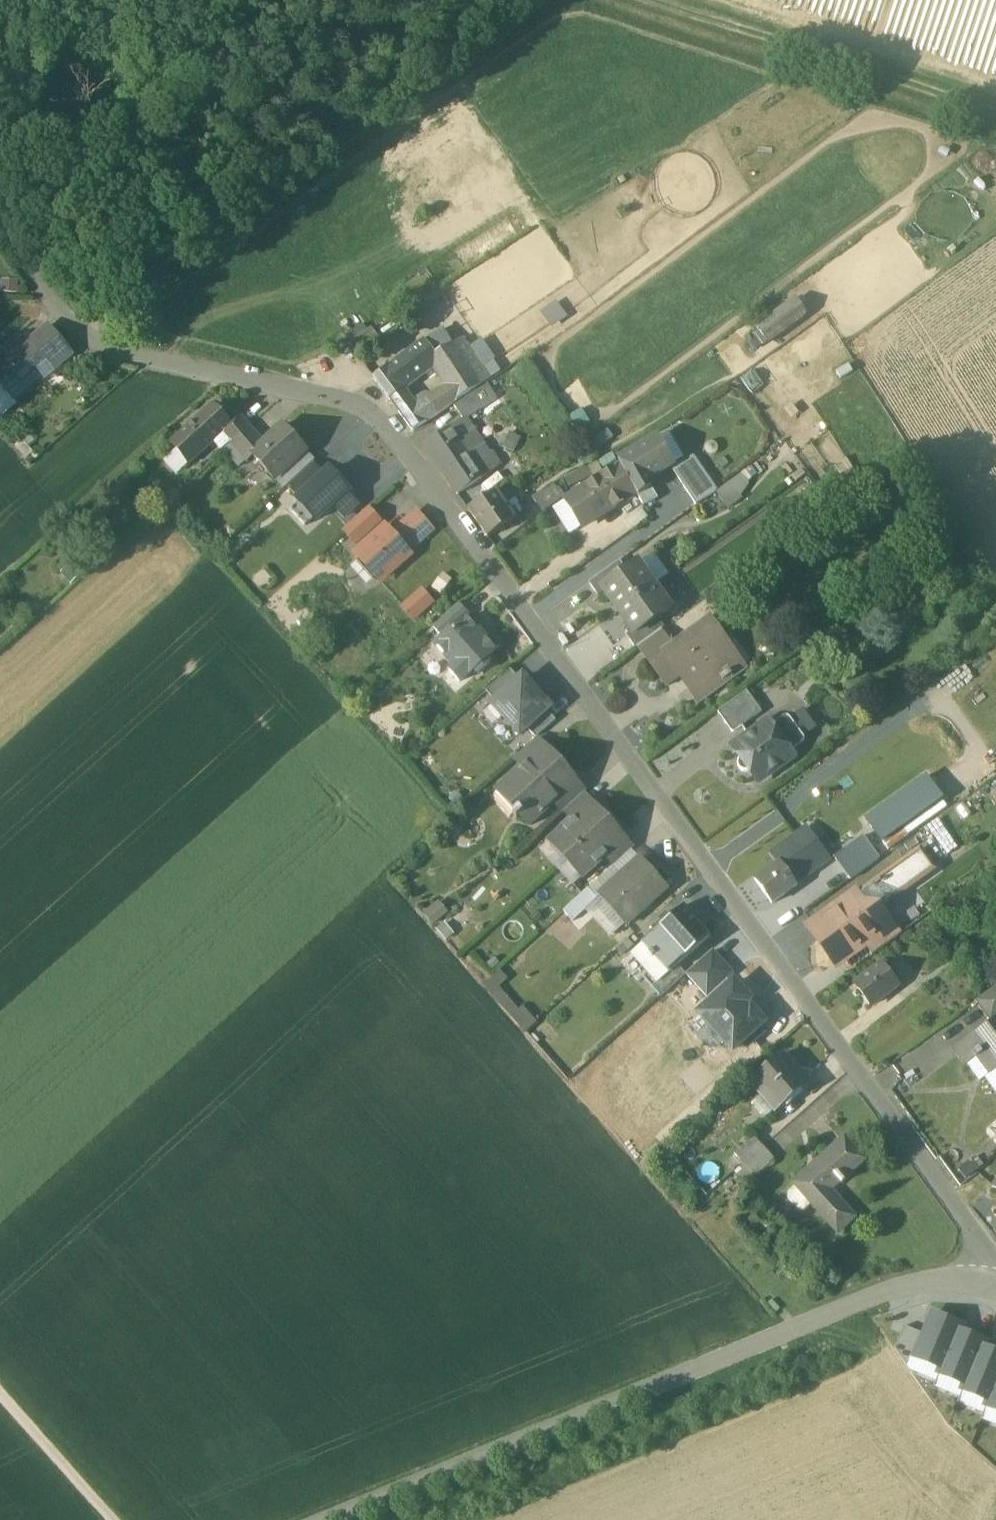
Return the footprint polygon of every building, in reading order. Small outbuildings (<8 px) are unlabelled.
[(1,281),(1,294),(18,294),(18,281),(1,281)] [(550,325),(566,316),(557,301),(542,310),(550,325)] [(755,328),(765,342),(804,315),(793,301),(755,328)] [(49,326),(8,360),(15,368),(26,359),(37,371),(37,370),(47,362),(53,370),(72,354),(49,326)] [(371,328),(349,344),(358,356),(380,340),(371,328)] [(467,345),(452,344),(422,344),(418,347),(433,365),(433,366),(447,387),(457,401),(490,379),(467,345)] [(433,365),(418,347),(409,353),(423,373),(433,365)] [(399,360),(374,379),(389,399),(401,390),(423,373),(409,353),(399,360)] [(26,359),(15,368),(25,381),(37,371),(26,359)] [(0,367),(0,384),(12,399),(41,374),(37,370),(37,371),(25,381),(15,368),(8,360),(0,367)] [(487,383),(454,406),(463,419),(466,417),(467,419),(497,399),(487,383)] [(12,399),(0,384),(0,409),(12,399)] [(424,396),(412,405),(411,403),(399,413),(413,431),(439,414),(457,401),(447,387),(431,397),(424,396)] [(401,390),(389,399),(399,413),(411,403),(401,390)] [(212,406),(171,443),(189,464),(213,442),(211,439),(229,424),(212,406)] [(229,424),(211,439),(213,442),(221,451),(248,427),(239,416),(229,424)] [(306,451),(283,425),(263,444),(251,455),(252,456),(275,480),(306,451)] [(249,427),(232,443),(247,461),(252,456),(251,455),(263,444),(249,427)] [(451,428),(425,446),(451,483),(474,467),(467,457),(469,455),(451,428)] [(672,465),(657,439),(631,455),(647,480),(672,465)] [(647,480),(631,455),(618,462),(621,466),(637,492),(644,504),(656,496),(647,480)] [(717,493),(695,457),(674,471),(696,506),(717,493)] [(315,463),(288,487),(299,501),(326,477),(315,463)] [(637,492),(621,466),(610,473),(616,483),(626,499),(637,492)] [(474,467),(451,483),(458,494),(481,478),(474,467)] [(299,501),(295,505),(314,526),(352,491),(334,470),(326,477),(299,501)] [(610,473),(566,499),(583,526),(615,506),(605,490),(616,483),(610,473)] [(725,504),(752,489),(743,474),(717,488),(725,504)] [(616,483),(605,490),(615,506),(626,499),(616,483)] [(496,492),(469,510),(488,538),(515,520),(515,519),(520,516),(514,507),(509,511),(496,492)] [(369,510),(345,531),(356,543),(380,522),(369,510)] [(386,529),(357,554),(380,580),(408,554),(406,551),(420,538),(407,523),(392,536),(386,529)] [(656,552),(642,560),(654,582),(668,574),(656,552)] [(620,561),(589,583),(598,595),(603,591),(601,589),(626,571),(620,561)] [(626,571),(601,589),(603,591),(618,611),(655,585),(645,572),(646,569),(641,562),(636,561),(636,562),(629,567),(628,569),(626,571)] [(655,585),(618,611),(632,632),(634,635),(658,618),(661,615),(664,615),(672,609),(673,607),(666,598),(664,598),(655,585)] [(421,592),(404,607),(414,619),(431,603),(421,592)] [(469,615),(459,604),(433,627),(443,639),(469,615)] [(658,618),(634,635),(632,632),(627,636),(635,648),(639,646),(661,630),(664,627),(658,618)] [(449,671),(460,681),(474,669),(478,673),(489,663),(486,658),(494,650),(466,619),(437,645),(455,666),(449,671)] [(674,648),(666,654),(666,655),(682,676),(699,699),(743,668),(710,622),(674,648)] [(661,630),(639,646),(652,665),(666,655),(666,654),(674,648),(661,630)] [(682,676),(666,655),(652,665),(668,686),(682,676)] [(510,670),(487,692),(496,701),(519,680),(510,670)] [(550,706),(523,677),(519,680),(496,701),(492,705),(519,735),(527,728),(547,710),(550,706)] [(747,691),(719,711),(718,713),(719,714),(731,731),(732,732),(733,732),(762,712),(747,691)] [(791,715),(804,735),(818,726),(805,707),(791,715)] [(537,739),(557,721),(547,710),(527,728),(537,739)] [(790,719),(784,718),(772,726),(777,733),(779,732),(782,731),(784,732),(785,732),(787,734),(788,736),(788,737),(789,739),(788,740),(788,743),(787,742),(786,745),(790,751),(802,743),(803,737),(790,719)] [(764,724),(739,742),(736,744),(735,748),(736,750),(736,752),(741,758),(739,760),(738,763),(738,766),(739,769),(741,771),(744,772),(747,772),(750,771),(755,777),(756,779),(758,779),(760,780),(763,779),(789,760),(791,758),(792,755),(791,753),(790,751),(786,745),(787,742),(788,743),(788,740),(788,737),(788,736),(787,734),(785,732),(784,732),(782,731),(779,732),(777,733),(772,726),(770,725),(768,724),(766,724),(764,724)] [(537,739),(515,759),(523,767),(541,751),(542,752),(546,749),(537,739)] [(546,749),(542,752),(541,751),(523,767),(504,784),(523,806),(516,813),(513,815),(517,820),(521,816),(531,826),(556,803),(573,787),(572,786),(576,783),(546,749)] [(865,819),(881,841),(942,798),(926,776),(865,819)] [(576,783),(572,786),(573,787),(556,803),(564,812),(565,811),(583,794),(583,795),(586,793),(576,783)] [(523,806),(504,784),(496,791),(498,793),(516,813),(523,806)] [(516,813),(498,793),(492,798),(510,818),(513,815),(516,813)] [(619,841),(590,809),(594,806),(583,795),(583,794),(565,811),(573,820),(550,841),(583,878),(607,857),(615,866),(633,849),(622,838),(619,841)] [(780,862),(793,880),(826,858),(816,843),(807,849),(798,836),(774,854),(780,862)] [(834,858),(851,880),(879,859),(863,837),(834,858)] [(920,850),(873,884),(886,902),(888,902),(934,869),(920,850)] [(641,858),(599,896),(626,926),(668,888),(641,858)] [(780,862),(755,880),(772,904),(797,886),(793,880),(780,862)] [(858,895),(813,927),(835,958),(844,952),(846,955),(864,943),(889,924),(880,910),(889,904),(888,902),(886,902),(873,884),(858,895)] [(588,890),(564,912),(573,922),(597,900),(588,890)] [(438,900),(424,913),(433,924),(448,911),(438,900)] [(684,906),(642,943),(668,973),(669,973),(678,965),(711,936),(684,906)] [(889,924),(864,943),(872,955),(898,936),(889,924)] [(668,973),(642,943),(631,953),(648,972),(643,977),(652,987),(668,973)] [(711,953),(686,975),(705,996),(725,977),(730,973),(711,953)] [(882,964),(855,985),(871,1006),(898,986),(882,964)] [(668,973),(652,987),(661,997),(686,975),(678,965),(669,973),(668,973)] [(526,1032),(538,1021),(522,1005),(519,1007),(500,986),(508,978),(499,968),(482,985),(526,1032)] [(705,996),(712,1003),(700,1014),(732,1050),(742,1040),(747,1045),(762,1032),(758,1027),(763,1022),(751,1010),(749,1012),(742,1004),(748,999),(734,983),(732,984),(725,977),(705,996)] [(975,1002),(983,1013),(995,1004),(995,987),(975,1002)] [(956,1050),(967,1065),(975,1058),(976,1059),(979,1057),(992,1074),(995,1071),(995,1019),(991,1023),(992,1024),(956,1050)] [(790,1070),(780,1058),(751,1083),(763,1097),(768,1092),(780,1106),(809,1081),(795,1066),(790,1070)] [(755,1137),(735,1154),(744,1164),(764,1147),(755,1137)] [(854,1217),(830,1190),(840,1181),(842,1183),(844,1182),(842,1180),(864,1160),(845,1139),(795,1184),(838,1232),(854,1217)] [(764,1147),(744,1164),(755,1177),(775,1159),(764,1147)] [(916,1358),(944,1370),(960,1332),(962,1326),(934,1314),(925,1336),(916,1358)] [(916,1358),(925,1336),(905,1327),(895,1350),(907,1366),(911,1356),(916,1358)] [(942,1377),(966,1386),(980,1347),(983,1341),(960,1332),(944,1370),(942,1377)] [(990,1402),(995,1387),(995,1353),(980,1347),(966,1386),(963,1392),(990,1402)]
